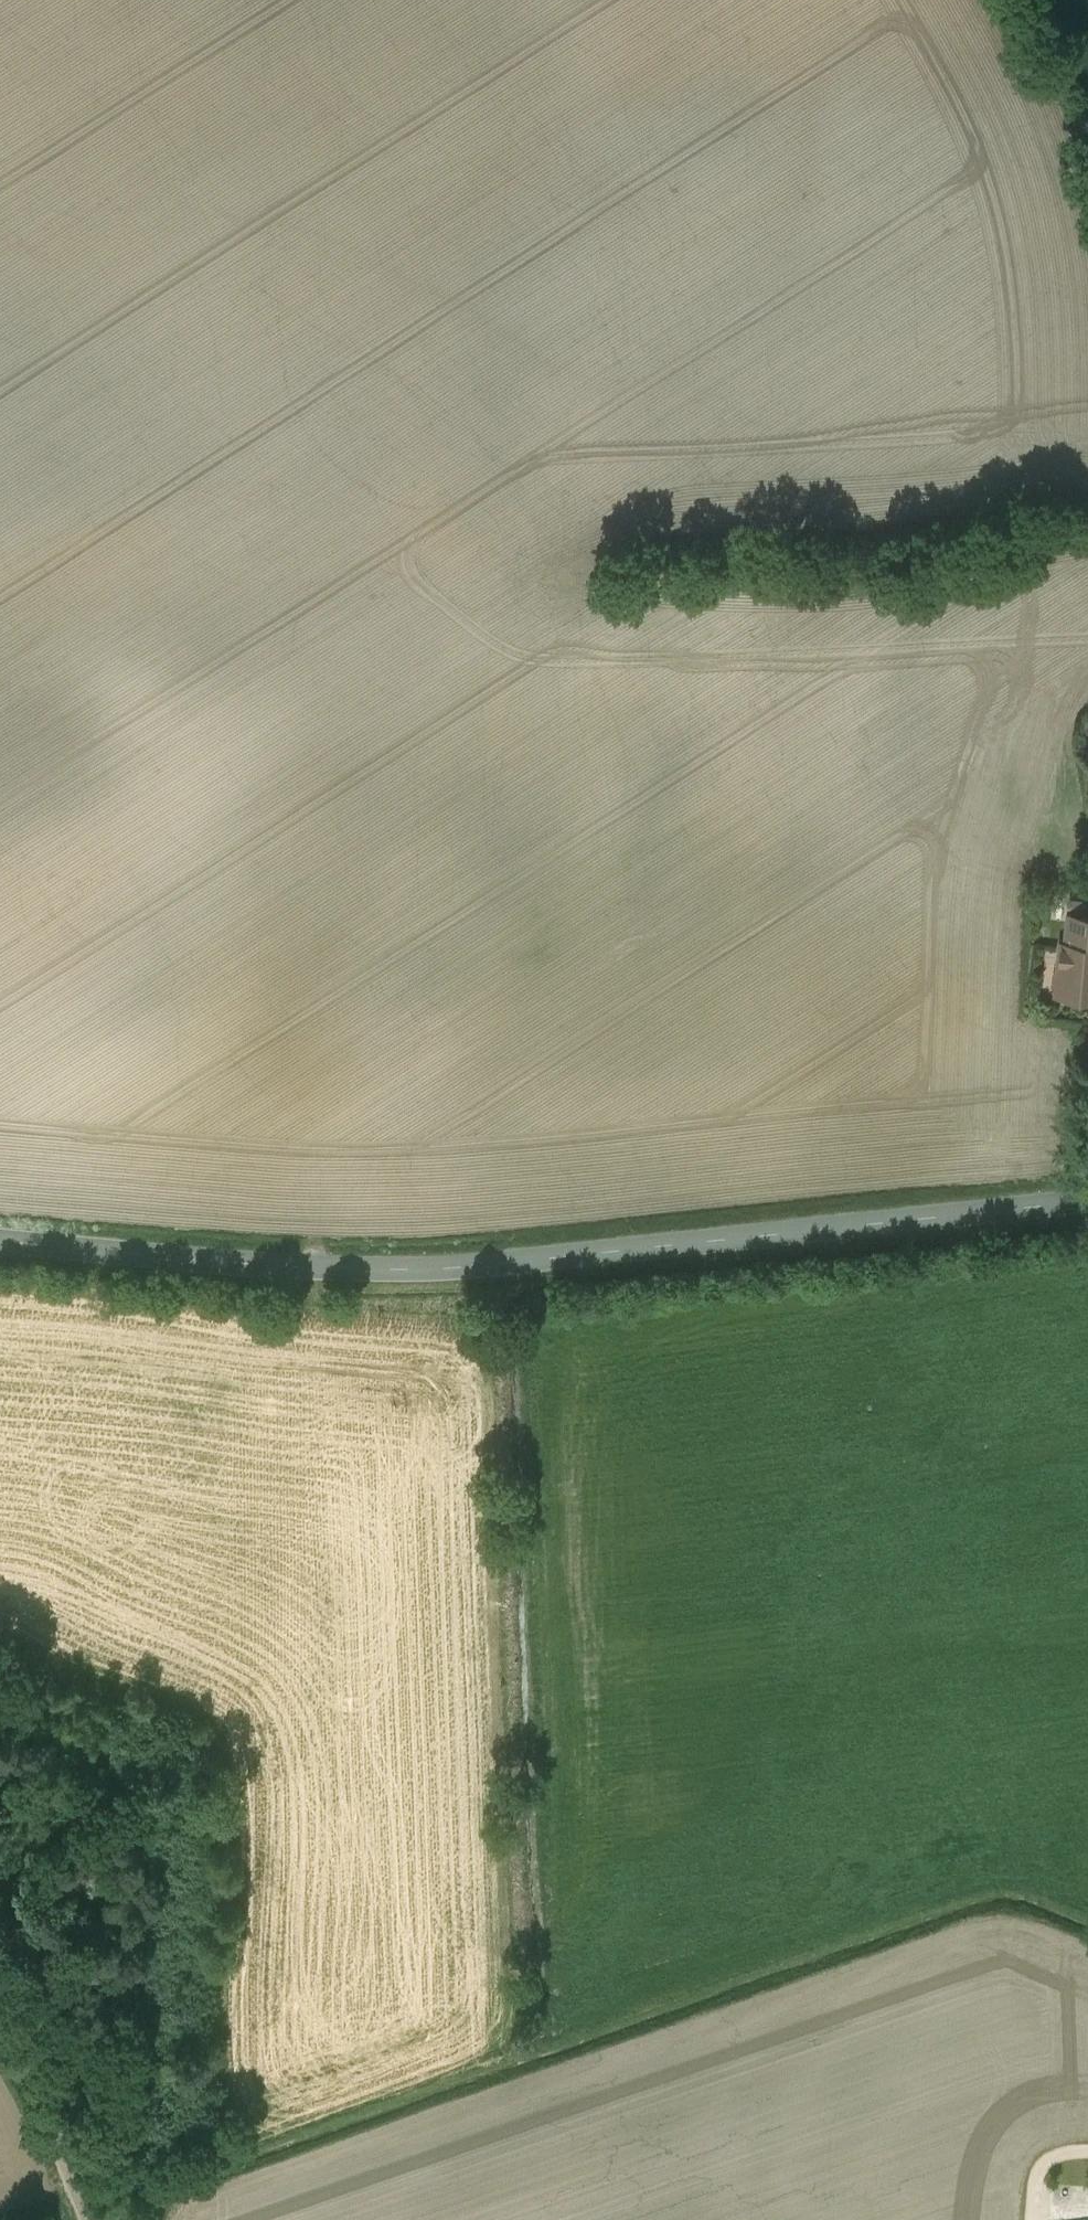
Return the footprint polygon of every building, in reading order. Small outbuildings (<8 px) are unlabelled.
[(1065,911),(1056,991),(1087,995),(1087,913),(1065,911)]
